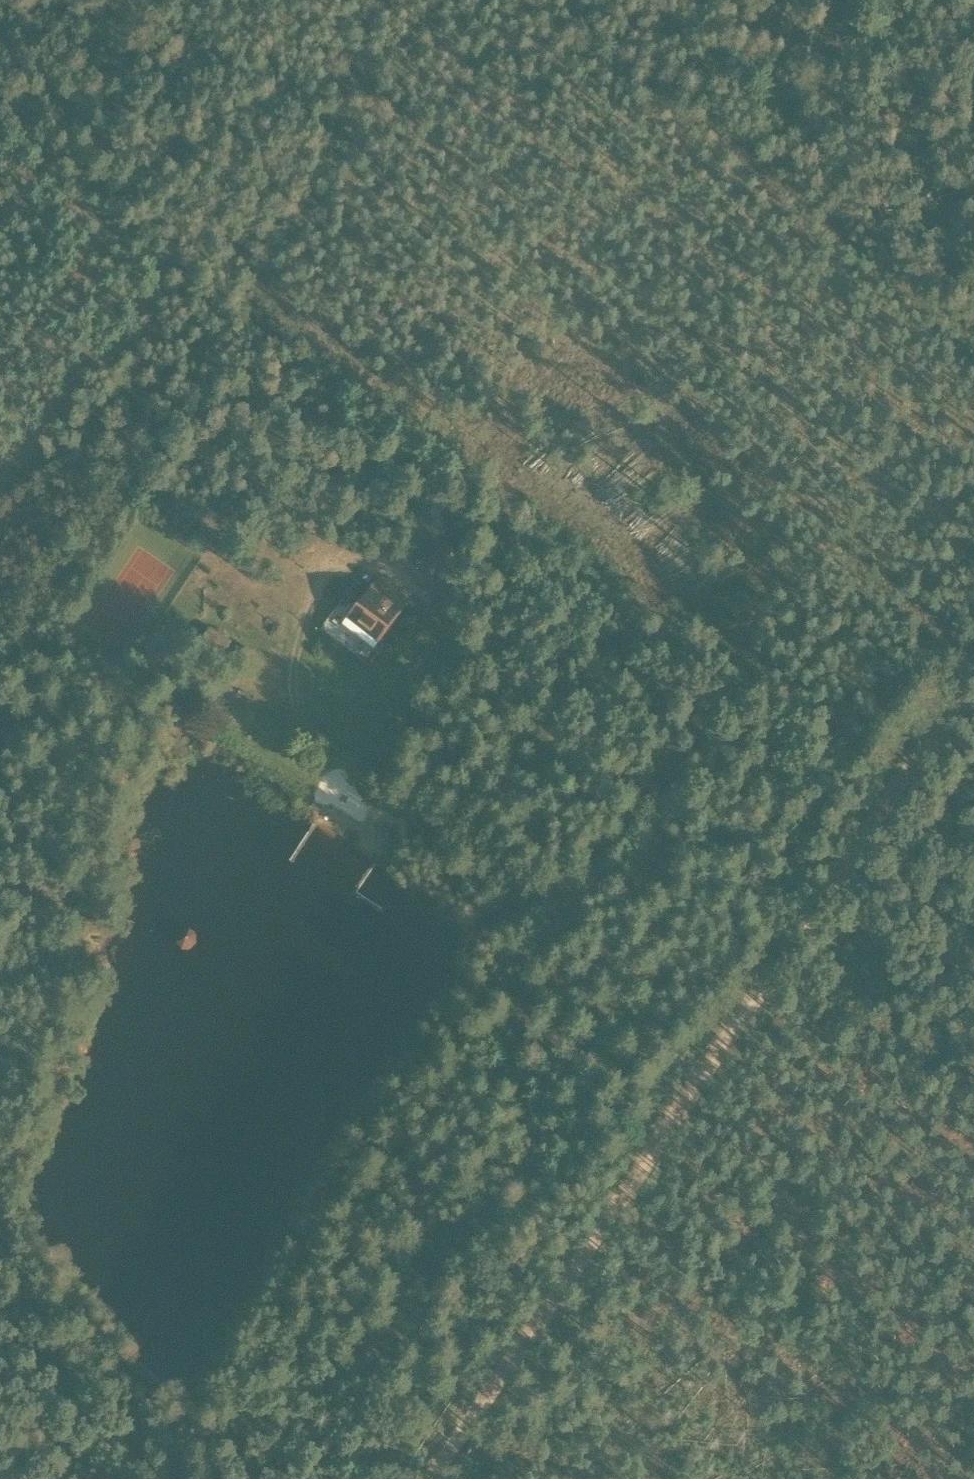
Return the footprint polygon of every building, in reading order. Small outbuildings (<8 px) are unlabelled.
[(425,567),(438,578),(458,556),(445,545),(425,567)] [(351,611),(344,620),(347,622),(375,643),(377,644),(378,643),(386,633),(410,601),(378,576),(351,611)] [(201,640),(220,652),(227,640),(209,628),(201,640)]
